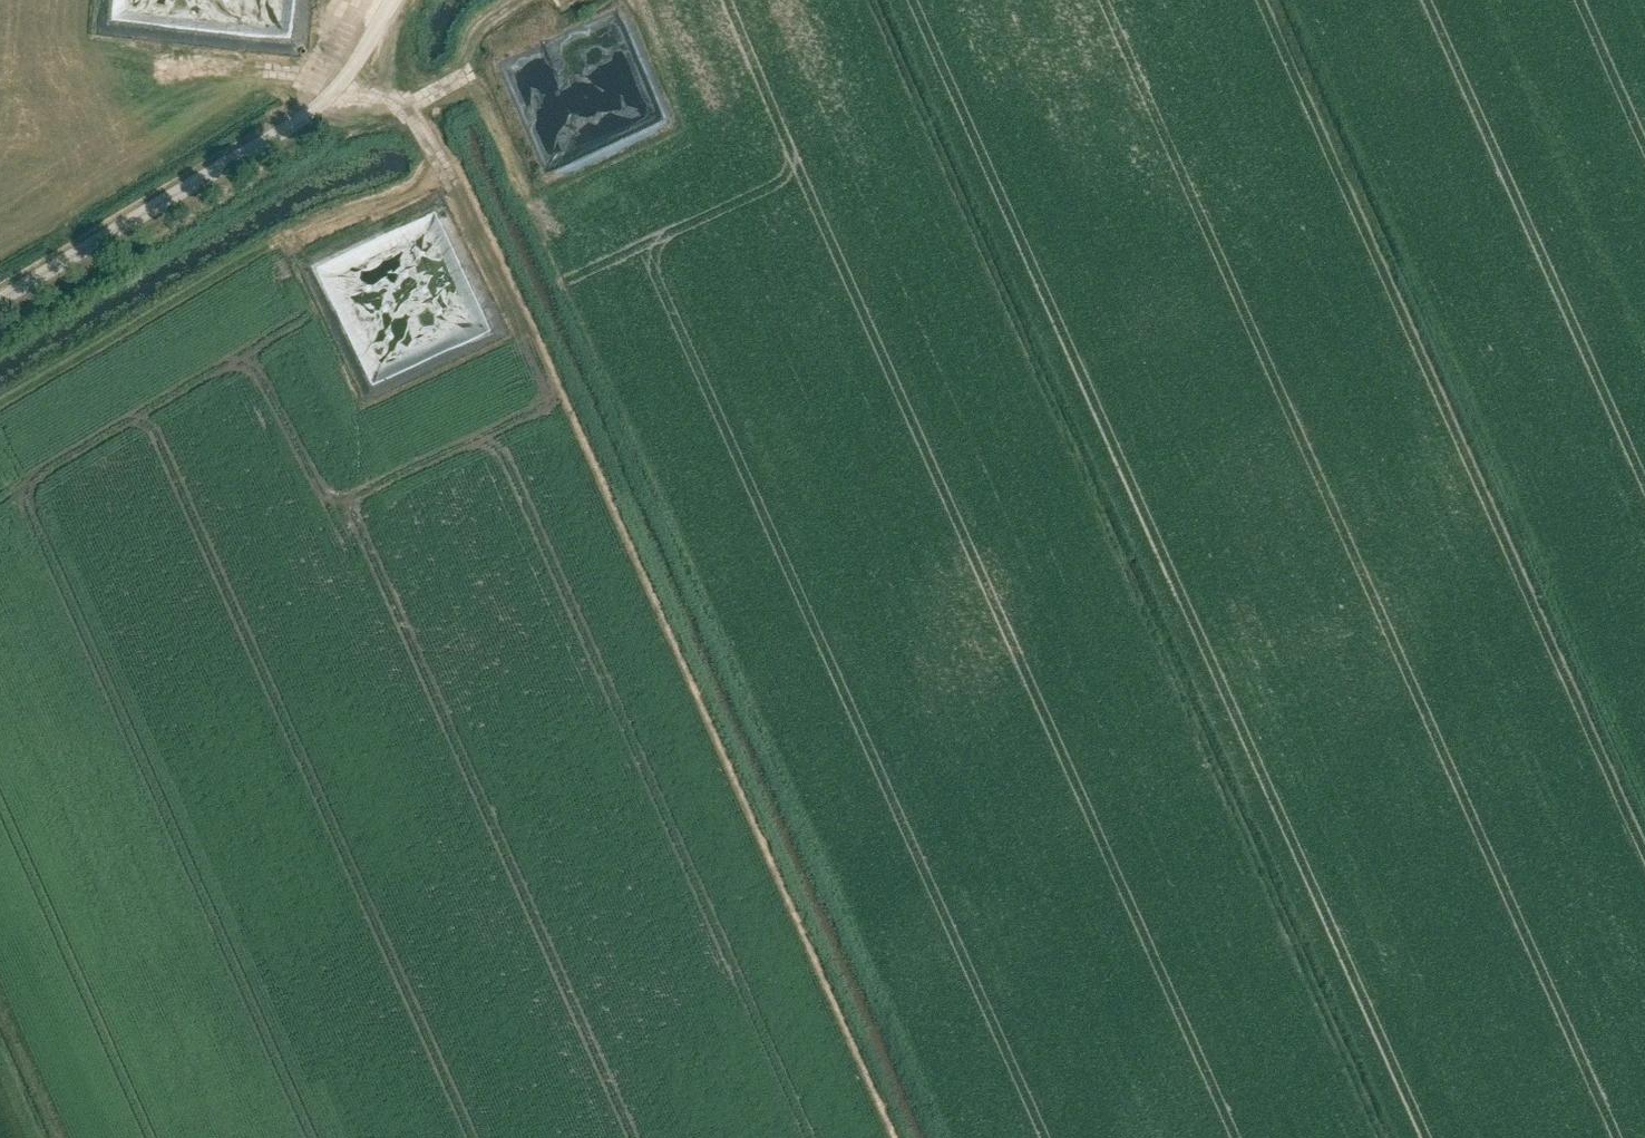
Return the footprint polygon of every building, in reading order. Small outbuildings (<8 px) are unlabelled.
[(282,34),(301,35),(304,0),(285,0),(282,34)]
